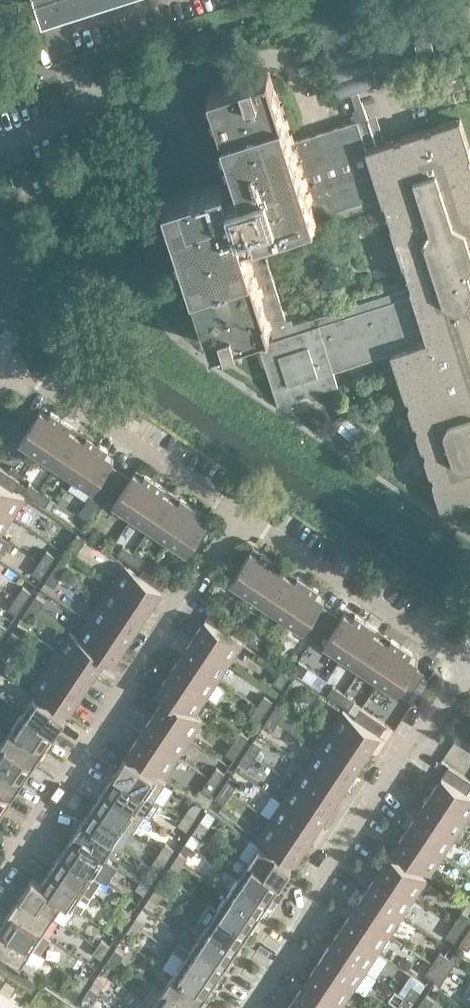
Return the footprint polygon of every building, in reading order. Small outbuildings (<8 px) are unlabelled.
[(377,83),(357,21),(356,16),(318,28),(339,95),(377,83)] [(469,155),(469,153),(469,147),(460,117),(432,126),(433,128),(425,130),(425,128),(401,135),(402,138),(395,140),(394,138),(366,147),(357,119),(292,140),(268,68),(254,72),(254,70),(242,74),(245,83),(239,85),(236,78),(209,87),(237,174),(164,197),(212,344),(226,339),(227,341),(239,338),(236,328),(242,326),(244,333),(270,325),(274,338),(259,342),(279,402),(338,383),(334,368),(391,350),(403,385),(406,395),(409,397),(411,400),(409,404),(414,420),(417,421),(418,425),(417,429),(422,445),(425,447),(427,450),(425,454),(430,470),(434,472),(435,476),(433,479),(442,508),(469,499),(469,157),(469,155)] [(38,453),(62,418),(51,411),(49,415),(40,409),(35,417),(20,439),(20,440),(38,453)] [(20,439),(35,417),(25,410),(10,432),(20,439)] [(56,465),(77,434),(70,429),(72,425),(62,418),(38,453),(56,465)] [(74,477),(98,442),(87,435),(85,439),(77,434),(56,465),(74,477)] [(108,466),(114,458),(106,453),(108,449),(98,442),(74,477),(93,489),(94,488),(108,466)] [(0,466),(0,481),(13,489),(20,479),(0,466)] [(104,495),(119,473),(117,471),(108,466),(94,488),(102,494),(104,495)] [(132,515),(156,480),(145,473),(142,477),(134,472),(129,480),(114,502),(113,503),(132,515)] [(114,502),(129,480),(119,473),(104,495),(114,502)] [(150,527),(171,496),(163,491),(166,487),(156,480),(132,515),(150,527)] [(13,489),(0,481),(0,508),(12,516),(25,497),(13,489)] [(34,497),(40,489),(29,482),(23,490),(34,497)] [(45,505),(51,496),(40,489),(34,497),(45,505)] [(168,539),(192,504),(181,497),(178,501),(171,496),(150,527),(168,539)] [(187,552),(207,521),(199,515),(202,511),(192,504),(168,539),(187,552)] [(0,508),(0,534),(12,516),(0,508)] [(78,550),(85,539),(77,533),(69,545),(78,550)] [(128,560),(134,552),(123,544),(117,553),(128,560)] [(48,566),(55,555),(47,549),(40,560),(48,566)] [(249,593),(272,558),(262,551),(259,555),(251,549),(230,580),(249,593)] [(139,567),(145,559),(134,552),(128,560),(139,567)] [(61,575),(69,564),(60,558),(53,569),(61,575)] [(267,605),(288,574),(280,569),(282,565),(272,558),(249,593),(267,605)] [(41,577),(48,566),(40,560),(32,571),(41,577)] [(169,578),(150,566),(146,563),(140,574),(162,589),(169,578)] [(162,589),(140,574),(125,564),(113,583),(149,607),(162,589)] [(54,586),(61,575),(53,569),(46,580),(54,586)] [(285,617),(308,582),(297,575),(295,579),(288,574),(267,605),(285,617)] [(319,606),(324,598),(316,593),(318,589),(308,582),(285,617),(304,629),(319,606)] [(149,607),(113,583),(101,601),(137,625),(149,607)] [(24,602),(32,591),(23,585),(16,596),(24,602)] [(37,611),(45,600),(36,594),(29,605),(37,611)] [(17,613),(24,602),(16,596),(9,607),(17,613)] [(137,625),(101,601),(89,619),(125,643),(137,625)] [(30,622),(37,611),(29,605),(22,616),(30,622)] [(314,635),(329,613),(319,606),(304,629),(314,635)] [(235,622),(231,620),(213,607),(206,618),(228,633),(235,622)] [(343,655),(366,621),(355,613),(353,617),(345,612),(339,620),(325,642),(324,643),(343,655)] [(325,642),(339,620),(329,613),(314,635),(325,642)] [(242,642),(228,633),(206,618),(193,637),(230,661),(242,642)] [(125,643),(89,619),(78,636),(77,637),(106,656),(105,657),(113,662),(125,643)] [(361,668),(381,636),(374,631),(376,627),(366,621),(343,655),(361,668)] [(245,638),(251,630),(240,622),(234,631),(245,638)] [(14,646),(21,635),(13,630),(5,641),(14,646)] [(256,645),(262,637),(251,630),(245,638),(256,645)] [(106,656),(77,637),(78,636),(70,631),(57,649),(94,674),(105,657),(106,656)] [(379,679),(402,644),(391,637),(389,641),(381,636),(361,668),(379,679)] [(230,661),(193,637),(181,655),(218,679),(230,661)] [(14,646),(5,641),(0,649),(0,653),(6,657),(14,646)] [(413,669),(418,661),(410,655),(412,651),(402,644),(379,679),(398,692),(398,691),(413,669)] [(94,674),(57,649),(45,667),(82,692),(94,674)] [(218,679),(181,655),(169,672),(206,697),(218,679)] [(82,692),(45,667),(32,686),(69,711),(82,692)] [(282,686),(290,674),(281,669),(273,681),(282,686)] [(408,698),(423,676),(413,669),(398,691),(408,698)] [(206,697),(169,672),(157,691),(165,697),(165,696),(194,715),(195,714),(206,697)] [(339,700),(344,692),(333,685),(328,693),(339,700)] [(350,708),(356,699),(344,692),(339,700),(350,708)] [(66,715),(50,704),(34,693),(23,710),(39,721),(55,732),(66,715)] [(265,711),(273,700),(264,694),(257,705),(265,711)] [(203,719),(195,714),(194,715),(165,696),(165,697),(153,713),(190,738),(203,719)] [(279,719),(286,708),(278,703),(270,714),(279,719)] [(258,722),(265,711),(257,705),(250,716),(258,722)] [(387,723),(361,706),(355,717),(380,734),(387,723)] [(380,734),(355,717),(343,709),(330,728),(367,752),(380,734)] [(55,732),(39,721),(23,710),(12,726),(44,747),(55,732)] [(190,738),(153,713),(141,732),(178,756),(190,738)] [(271,730),(279,719),(270,714),(263,725),(271,730)] [(44,747),(12,726),(2,742),(34,763),(44,747)] [(367,752),(330,728),(318,746),(355,770),(367,752)] [(242,746),(249,735),(241,730),(233,741),(242,746)] [(178,756),(141,732),(129,750),(165,775),(178,756)] [(255,755),(262,744),(254,739),(247,750),(255,755)] [(234,757),(242,746),(233,741),(226,752),(234,757)] [(2,742),(0,745),(0,764),(23,779),(34,763),(2,742)] [(355,770),(318,746),(307,764),(343,788),(355,770)] [(248,766),(255,755),(247,750),(239,761),(248,766)] [(158,776),(142,765),(126,755),(115,771),(131,782),(147,793),(158,776)] [(0,764),(0,787),(13,795),(23,779),(0,764)] [(343,788),(307,764),(295,782),(331,806),(343,788)] [(456,769),(449,765),(442,775),(446,778),(467,792),(469,788),(469,779),(456,769)] [(218,782),(225,771),(217,766),(209,777),(218,782)] [(147,793),(131,782),(115,771),(104,787),(137,809),(147,793)] [(231,791),(238,780),(230,775),(223,786),(231,791)] [(210,793),(218,782),(209,777),(202,788),(210,793)] [(467,792),(446,778),(441,786),(437,783),(430,794),(466,818),(469,813),(469,793),(467,792)] [(331,806),(295,782),(283,800),(319,824),(331,806)] [(224,802),(231,791),(223,786),(215,797),(224,802)] [(0,787),(0,810),(2,812),(13,795),(0,787)] [(137,809),(104,787),(94,803),(126,825),(137,809)] [(466,818),(430,794),(423,804),(427,807),(422,814),(454,836),(466,818)] [(319,824),(283,800),(271,818),(307,842),(319,824)] [(126,825),(94,803),(83,820),(115,841),(126,825)] [(191,822),(196,816),(187,810),(183,816),(191,822)] [(454,836),(422,814),(417,822),(413,819),(406,830),(443,854),(454,836)] [(187,829),(191,822),(183,816),(178,823),(187,829)] [(307,842),(271,818),(258,837),(295,861),(307,842)] [(205,831),(209,825),(201,819),(196,826),(205,831)] [(115,841),(83,820),(73,835),(105,857),(115,841)] [(201,838),(205,831),(196,826),(192,832),(201,838)] [(443,854),(406,830),(399,840),(403,843),(397,851),(430,873),(443,854)] [(105,857),(73,835),(62,851),(94,873),(105,857)] [(170,854),(174,848),(166,842),(161,848),(170,854)] [(292,865),(276,855),(260,844),(249,861),(265,871),(281,882),(292,865)] [(166,861),(170,854),(161,848),(157,855),(166,861)] [(94,873),(62,851),(51,868),(83,889),(94,873)] [(184,863),(188,857),(179,851),(175,858),(184,863)] [(427,878),(390,854),(377,872),(414,897),(427,878)] [(179,870),(184,863),(175,858),(171,864),(179,870)] [(281,882),(265,871),(249,861),(238,877),(270,898),(281,882)] [(83,889),(51,868),(41,882),(40,883),(48,889),(64,899),(63,900),(72,906),(83,889)] [(414,897),(377,872),(365,890),(402,915),(414,897)] [(149,886),(153,880),(144,874),(140,880),(149,886)] [(64,899),(48,889),(40,883),(41,882),(33,877),(21,894),(37,904),(54,915),(63,900),(64,899)] [(270,898),(238,877),(228,893),(260,914),(270,898)] [(145,893),(149,886),(140,880),(136,887),(145,893)] [(162,895),(167,889),(158,883),(154,890),(162,895)] [(158,902),(162,895),(154,890),(149,896),(158,902)] [(402,915),(365,890),(353,908),(390,933),(402,915)] [(260,914),(228,893),(217,909),(249,930),(260,914)] [(54,915),(37,904),(21,894),(11,910),(43,931),(54,915)] [(127,918),(132,912),(123,906),(119,913),(127,918)] [(390,933),(353,908),(341,926),(378,951),(390,933)] [(249,930),(217,909),(206,925),(238,946),(249,930)] [(43,931),(11,910),(0,926),(32,947),(43,931)] [(462,929),(469,918),(461,912),(454,923),(462,929)] [(123,925),(127,918),(119,913),(114,919),(123,925)] [(141,928),(145,921),(137,915),(132,922),(141,928)] [(137,934),(141,928),(132,922),(128,928),(137,934)] [(455,940),(462,929),(454,923),(446,934),(455,940)] [(238,946),(206,925),(196,941),(228,962),(238,946)] [(0,926),(0,950),(21,964),(32,947),(0,926)] [(378,951),(341,926),(329,945),(366,969),(378,951)] [(469,946),(469,934),(467,932),(460,943),(468,949),(469,946)] [(106,950),(111,944),(102,938),(98,944),(106,950)] [(228,962),(196,941),(185,957),(217,978),(228,962)] [(102,957),(106,950),(98,944),(93,951),(102,957)] [(366,969),(329,945),(317,962),(354,987),(366,969)] [(120,960),(124,953),(115,947),(111,954),(120,960)] [(440,950),(433,961),(441,966),(448,955),(440,950)] [(115,966),(120,960),(111,954),(107,960),(115,966)] [(441,966),(448,971),(456,961),(448,955),(441,966)] [(382,968),(402,983),(411,971),(391,956),(382,968)] [(217,978),(185,957),(174,973),(206,994),(217,978)] [(11,963),(4,958),(0,964),(0,969),(5,972),(11,963)] [(426,972),(433,977),(441,966),(433,961),(426,972)] [(354,987),(317,962),(305,980),(342,1005),(354,987)] [(12,977),(18,968),(11,963),(5,972),(12,977)] [(441,982),(448,971),(441,966),(433,977),(441,982)] [(19,981),(25,972),(18,968),(12,977),(19,981)] [(85,982),(89,976),(81,970),(76,976),(85,982)] [(26,986),(32,977),(25,972),(19,981),(26,986)] [(174,973),(164,989),(192,1007),(197,1007),(206,994),(174,973)] [(81,989),(85,982),(76,976),(72,983),(81,989)] [(33,991),(39,982),(32,977),(26,986),(33,991)] [(98,992),(103,985),(94,979),(90,986),(98,992)] [(305,980),(293,998),(308,1007),(340,1007),(342,1005),(305,980)] [(414,1001),(421,990),(413,984),(406,995),(414,1001)] [(94,998),(98,992),(90,986),(85,992),(94,998)] [(164,989),(153,1005),(158,1007),(192,1007),(164,989)] [(435,999),(426,993),(419,1004),(425,1007),(428,1007),(435,999)] [(21,1007),(23,1005),(7,994),(0,1005),(0,1007),(22,1007),(21,1007)] [(414,1001),(406,995),(398,1006),(401,1007),(409,1007),(414,1001)] [(293,998),(287,1007),(308,1007),(293,998)]
